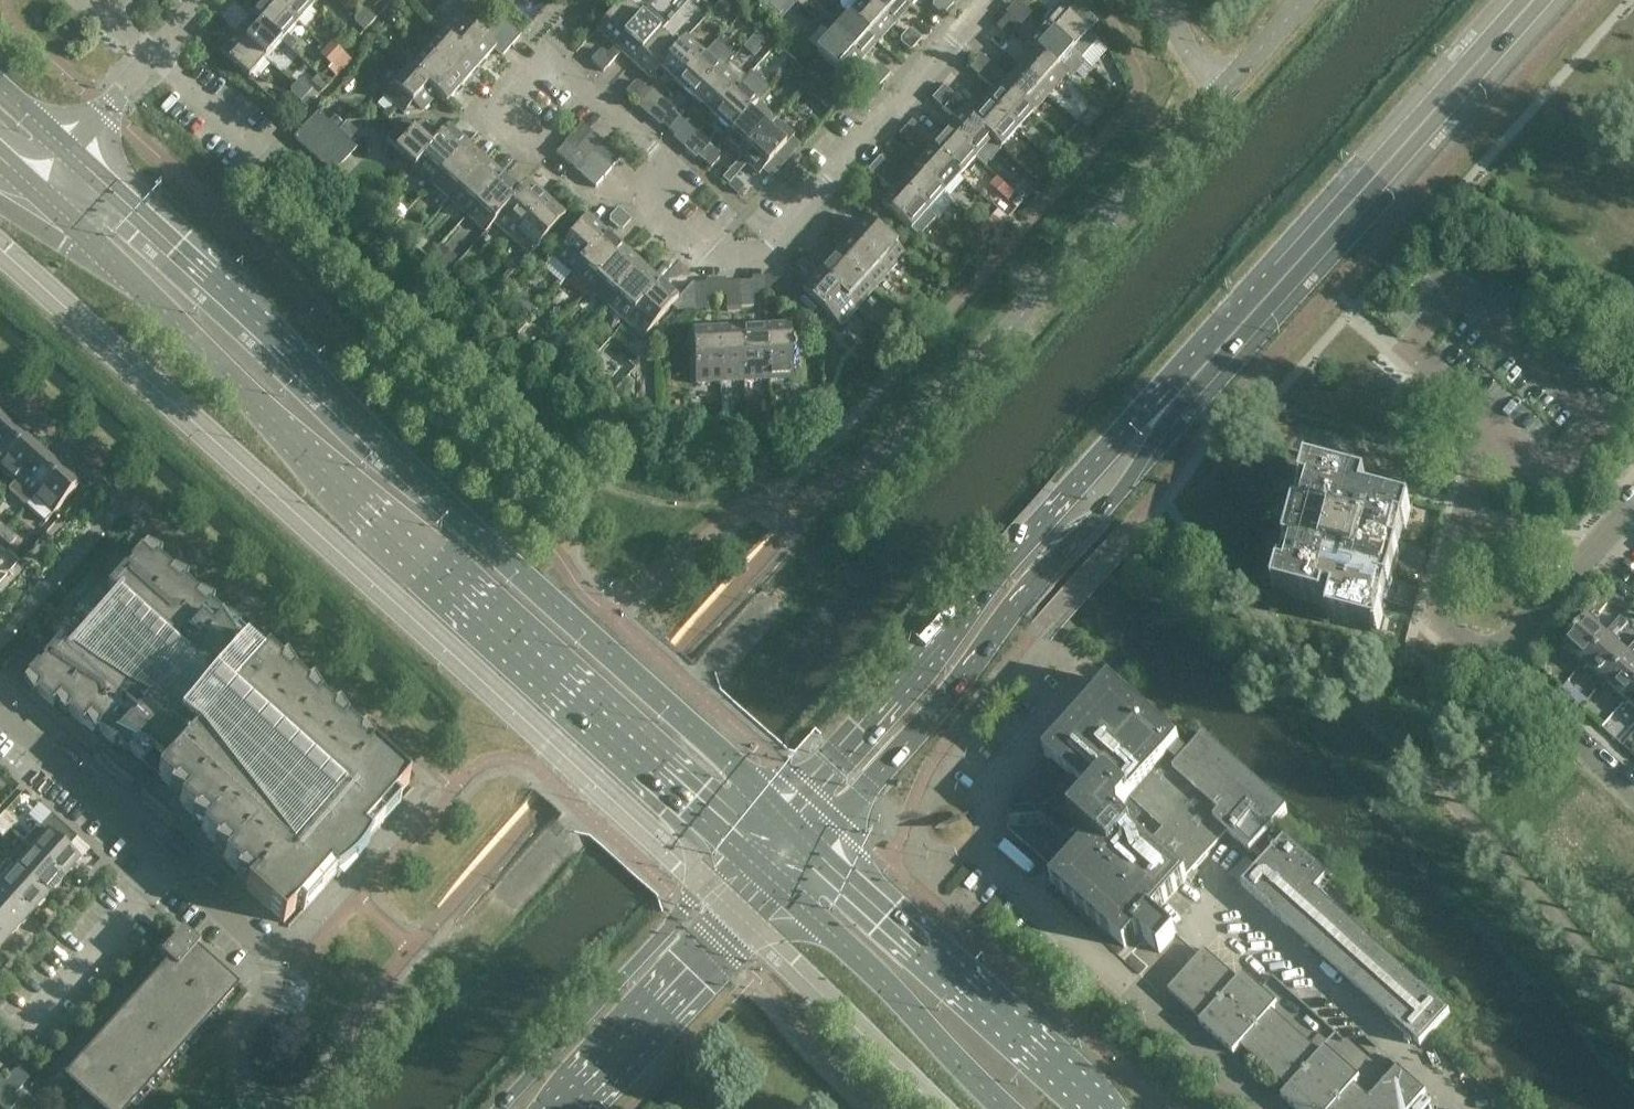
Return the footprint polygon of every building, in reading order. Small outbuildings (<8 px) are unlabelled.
[(272,0),(264,0),(252,14),(292,50),(297,44),(287,34),(297,23),(272,0)] [(308,0),(272,0),(297,23),(313,5),(308,0)] [(596,29),(615,45),(641,16),(629,5),(624,0),(622,0),(596,29)] [(847,14),(877,41),(893,23),(868,0),(860,0),(847,14)] [(893,23),(909,5),(904,0),(868,0),(893,23)] [(939,0),(932,0),(932,5),(941,14),(948,8),(939,0)] [(1058,3),(1041,22),(1071,49),(1088,30),(1058,3)] [(632,61),(659,32),(667,23),(649,7),(641,16),(615,45),(632,61)] [(370,24),(376,18),(376,17),(378,14),(371,9),(369,11),(367,9),(362,9),(358,13),(370,24)] [(1013,29),(1017,26),(1016,21),(1007,12),(1001,19),(1013,29)] [(370,24),(358,13),(355,17),(355,23),(365,31),(370,24)] [(292,50),(252,14),(236,32),(265,59),(281,42),(291,51),(292,50)] [(483,37),(457,14),(440,32),(479,66),(495,48),(503,55),(512,45),(493,27),(483,37)] [(847,14),(833,30),(827,24),(825,26),(861,59),(877,41),(847,14)] [(501,17),(493,27),(512,45),(521,35),(501,17)] [(1013,29),(1001,19),(995,25),(1005,34),(1010,34),(1013,29)] [(1071,49),(1041,22),(1025,40),(1065,75),(1070,79),(1085,61),(1071,49)] [(861,59),(825,26),(822,30),(828,35),(814,51),(844,77),(861,59)] [(915,43),(921,37),(911,29),(906,29),(903,32),(915,43)] [(265,59),(236,32),(219,50),(249,77),(265,59)] [(479,66),(440,32),(425,49),(463,84),(479,66)] [(659,32),(633,61),(650,77),(685,39),(684,38),(676,47),(659,32)] [(915,43),(903,32),(899,37),(899,41),(909,50),(915,43)] [(685,39),(650,77),(651,78),(659,69),(677,84),(703,55),(685,39)] [(1065,75),(1025,40),(1024,41),(1034,50),(1019,66),(1049,93),(1065,75)] [(703,55),(677,84),(695,100),(729,61),(733,57),(715,41),(703,55)] [(326,49),(346,67),(352,60),(345,53),(335,45),(331,44),(326,49)] [(323,58),(333,67),(340,73),(346,67),(326,49),(324,52),(323,58)] [(463,84),(425,49),(408,68),(443,99),(442,100),(447,103),(463,84)] [(597,65),(608,53),(603,49),(599,50),(590,59),(597,65)] [(1049,93),(1019,66),(1008,78),(980,52),(974,58),(986,69),(1003,84),(1033,111),(1049,93)] [(604,71),(612,62),(611,56),(608,53),(597,65),(604,71)] [(986,69),(974,58),(968,65),(977,74),(982,74),(986,69)] [(713,116),(747,77),(729,61),(695,100),(713,116)] [(883,79),(889,72),(879,64),(874,64),(871,68),(883,79)] [(408,68),(398,79),(384,95),(404,114),(422,112),(437,96),(442,100),(443,99),(408,68)] [(883,79),(871,68),(867,71),(868,76),(877,85),(883,79)] [(747,77),(713,116),(730,132),(721,141),(722,142),(768,89),(751,73),(747,77)] [(295,84),(307,95),(313,89),(303,80),(298,81),(295,84)] [(633,97),(643,85),(639,82),(634,82),(626,91),(633,97)] [(291,93),(301,102),(307,95),(295,84),(291,89),(291,93)] [(949,101),(953,98),(952,92),(943,84),(937,90),(949,101)] [(1033,111),(1003,84),(987,102),(1017,129),(1033,111)] [(639,103),(647,94),(647,89),(643,85),(633,97),(639,103)] [(740,158),(772,122),(775,118),(758,103),(769,90),(768,89),(722,142),(740,158)] [(949,101),(937,90),(931,97),(941,106),(946,105),(949,101)] [(1017,129),(987,102),(971,120),(962,112),(961,112),(1000,147),(1017,129)] [(313,155),(338,130),(318,111),(294,137),(313,155)] [(1000,147),(961,112),(945,130),(975,156),(990,139),(1000,148),(1000,147)] [(669,129),(680,117),(675,114),(671,114),(662,124),(669,129)] [(675,135),(684,126),(683,121),(680,117),(669,129),(675,135)] [(911,120),(905,126),(918,137),(921,134),(920,129),(911,120)] [(386,142),(414,167),(445,133),(444,132),(440,136),(422,121),(405,122),(386,142)] [(565,142),(575,150),(593,130),(583,122),(565,142)] [(772,122),(740,158),(758,174),(785,145),(770,131),(775,125),(772,122)] [(929,148),(918,137),(905,126),(899,133),(917,149),(907,160),(943,192),(959,174),(929,148)] [(445,133),(414,167),(432,183),(467,144),(448,127),(444,132),(445,133)] [(357,148),(338,130),(313,155),(332,174),(357,148)] [(575,150),(584,159),(593,149),(602,139),(593,130),(575,150)] [(975,156),(945,130),(929,148),(959,174),(975,156)] [(602,139),(593,149),(613,167),(622,157),(602,139)] [(565,142),(556,152),(575,169),(584,159),(565,142)] [(467,144),(432,183),(450,199),(485,160),(467,144)] [(704,162),(715,149),(711,145),(706,146),(698,155),(704,162)] [(593,149),(584,159),(604,177),(613,167),(593,149)] [(711,167),(719,158),(719,153),(715,149),(704,162),(711,167)] [(943,192),(907,160),(897,172),(879,156),(873,162),(886,173),(897,184),(927,210),(943,192)] [(575,169),(595,187),(604,177),(584,159),(575,169)] [(485,160),(450,199),(467,215),(502,176),(485,160)] [(886,173),(873,162),(867,169),(877,178),(882,177),(886,173)] [(737,174),(737,169),(733,166),(722,178),(729,184),(737,174)] [(502,176),(467,215),(486,232),(494,222),(529,183),(528,182),(520,192),(502,176)] [(529,183),(494,222),(512,238),(547,199),(529,183)] [(927,210),(897,184),(881,202),(910,229),(927,210)] [(547,199),(512,238),(531,255),(565,216),(547,199)] [(614,225),(625,213),(618,206),(610,215),(610,221),(614,225)] [(623,228),(632,219),(625,213),(614,225),(618,228),(623,228)] [(553,256),(571,272),(606,233),(588,217),(553,256)] [(866,219),(850,237),(889,272),(905,254),(866,219)] [(606,233),(571,272),(589,288),(624,249),(606,233)] [(889,272),(850,237),(834,255),(873,290),(889,272)] [(624,249),(589,288),(607,304),(642,265),(624,249)] [(873,290),(834,255),(818,273),(857,308),(873,290)] [(642,265),(607,304),(625,320),(660,281),(642,265)] [(857,308),(818,273),(801,292),(785,278),(787,304),(797,304),(815,320),(823,311),(840,326),(857,308)] [(754,305),(752,279),(739,280),(740,306),(754,305)] [(740,306),(739,280),(725,280),(727,307),(740,306)] [(660,281),(625,320),(643,337),(672,305),(679,310),(694,309),(691,282),(678,298),(660,281)] [(706,281),(691,282),(694,309),(707,308),(706,281)] [(790,326),(765,327),(768,379),(793,377),(790,326)] [(765,327),(741,328),(744,380),(768,379),(765,327)] [(741,328),(717,329),(720,381),(744,380),(741,328)] [(695,382),(720,381),(717,329),(692,330),(695,382)] [(1272,593),(1314,605),(1321,606),(1320,612),(1328,614),(1326,622),(1376,635),(1408,510),(1383,503),(1389,480),(1403,484),(1410,458),(1265,421),(1259,446),(1357,472),(1354,481),(1304,468),(1272,593)] [(0,428),(0,464),(23,438),(5,422),(0,428)] [(0,464),(0,469),(15,483),(41,454),(23,438),(0,464)] [(41,454),(15,483),(33,499),(59,470),(41,454)] [(77,487),(59,470),(33,499),(52,516),(77,487)] [(9,547),(16,539),(6,529),(0,536),(0,538),(9,547)] [(253,644),(132,536),(119,550),(115,546),(128,532),(127,531),(44,624),(61,640),(19,686),(95,754),(99,749),(131,778),(177,820),(173,824),(248,891),(284,923),(298,907),(302,911),(287,927),(289,928),(414,788),(413,787),(398,803),(394,800),(409,784),(253,644)] [(1600,599),(1592,608),(1599,615),(1607,606),(1600,599)] [(1608,637),(1586,618),(1562,644),(1584,664),(1608,637)] [(1612,627),(1620,633),(1628,624),(1621,618),(1612,627)] [(1608,637),(1584,664),(1605,682),(1629,655),(1608,637)] [(1605,682),(1625,701),(1633,691),(1633,660),(1629,655),(1605,682)] [(1110,682),(1044,755),(1043,756),(1051,763),(1014,804),(1015,837),(1057,874),(1050,883),(1124,949),(1137,934),(1159,954),(1175,935),(1154,916),(1227,833),(1249,853),(1251,851),(1263,861),(1240,886),(1419,1046),(1449,1013),(1315,892),(1327,879),(1331,883),(1332,881),(1283,838),(1282,839),(1271,829),(1287,812),(1204,737),(1189,754),(1178,745),(1179,744),(1110,682)] [(1625,701),(1633,709),(1633,691),(1625,701)] [(10,830),(17,822),(5,812),(0,818),(0,822),(10,830)] [(68,849),(78,838),(52,815),(26,844),(32,850),(63,878),(80,860),(68,849)] [(3,837),(10,830),(0,822),(0,834),(3,837)] [(63,878),(32,850),(16,868),(47,896),(63,878)] [(16,868),(8,861),(0,871),(0,886),(31,914),(47,896),(16,868)] [(0,886),(0,918),(16,932),(31,914),(0,886)] [(0,918),(0,949),(16,932),(0,918)] [(69,1065),(66,1063),(59,1070),(103,1108),(142,1108),(143,1107),(136,1101),(235,990),(194,954),(200,948),(183,932),(160,958),(176,972),(94,1064),(81,1052),(69,1065)] [(1233,1054),(1240,1046),(1288,1088),(1280,1097),(1294,1108),(1409,1108),(1425,1091),(1397,1066),(1368,1098),(1353,1085),(1356,1081),(1322,1050),(1319,1054),(1271,1011),(1274,1008),(1240,977),(1237,981),(1205,952),(1206,951),(1205,950),(1168,991),(1201,1020),(1198,1024),(1233,1055),(1233,1054)] [(16,1090),(32,1075),(22,1064),(0,1084),(0,1103),(5,1108),(8,1108),(22,1096),(16,1090)]
